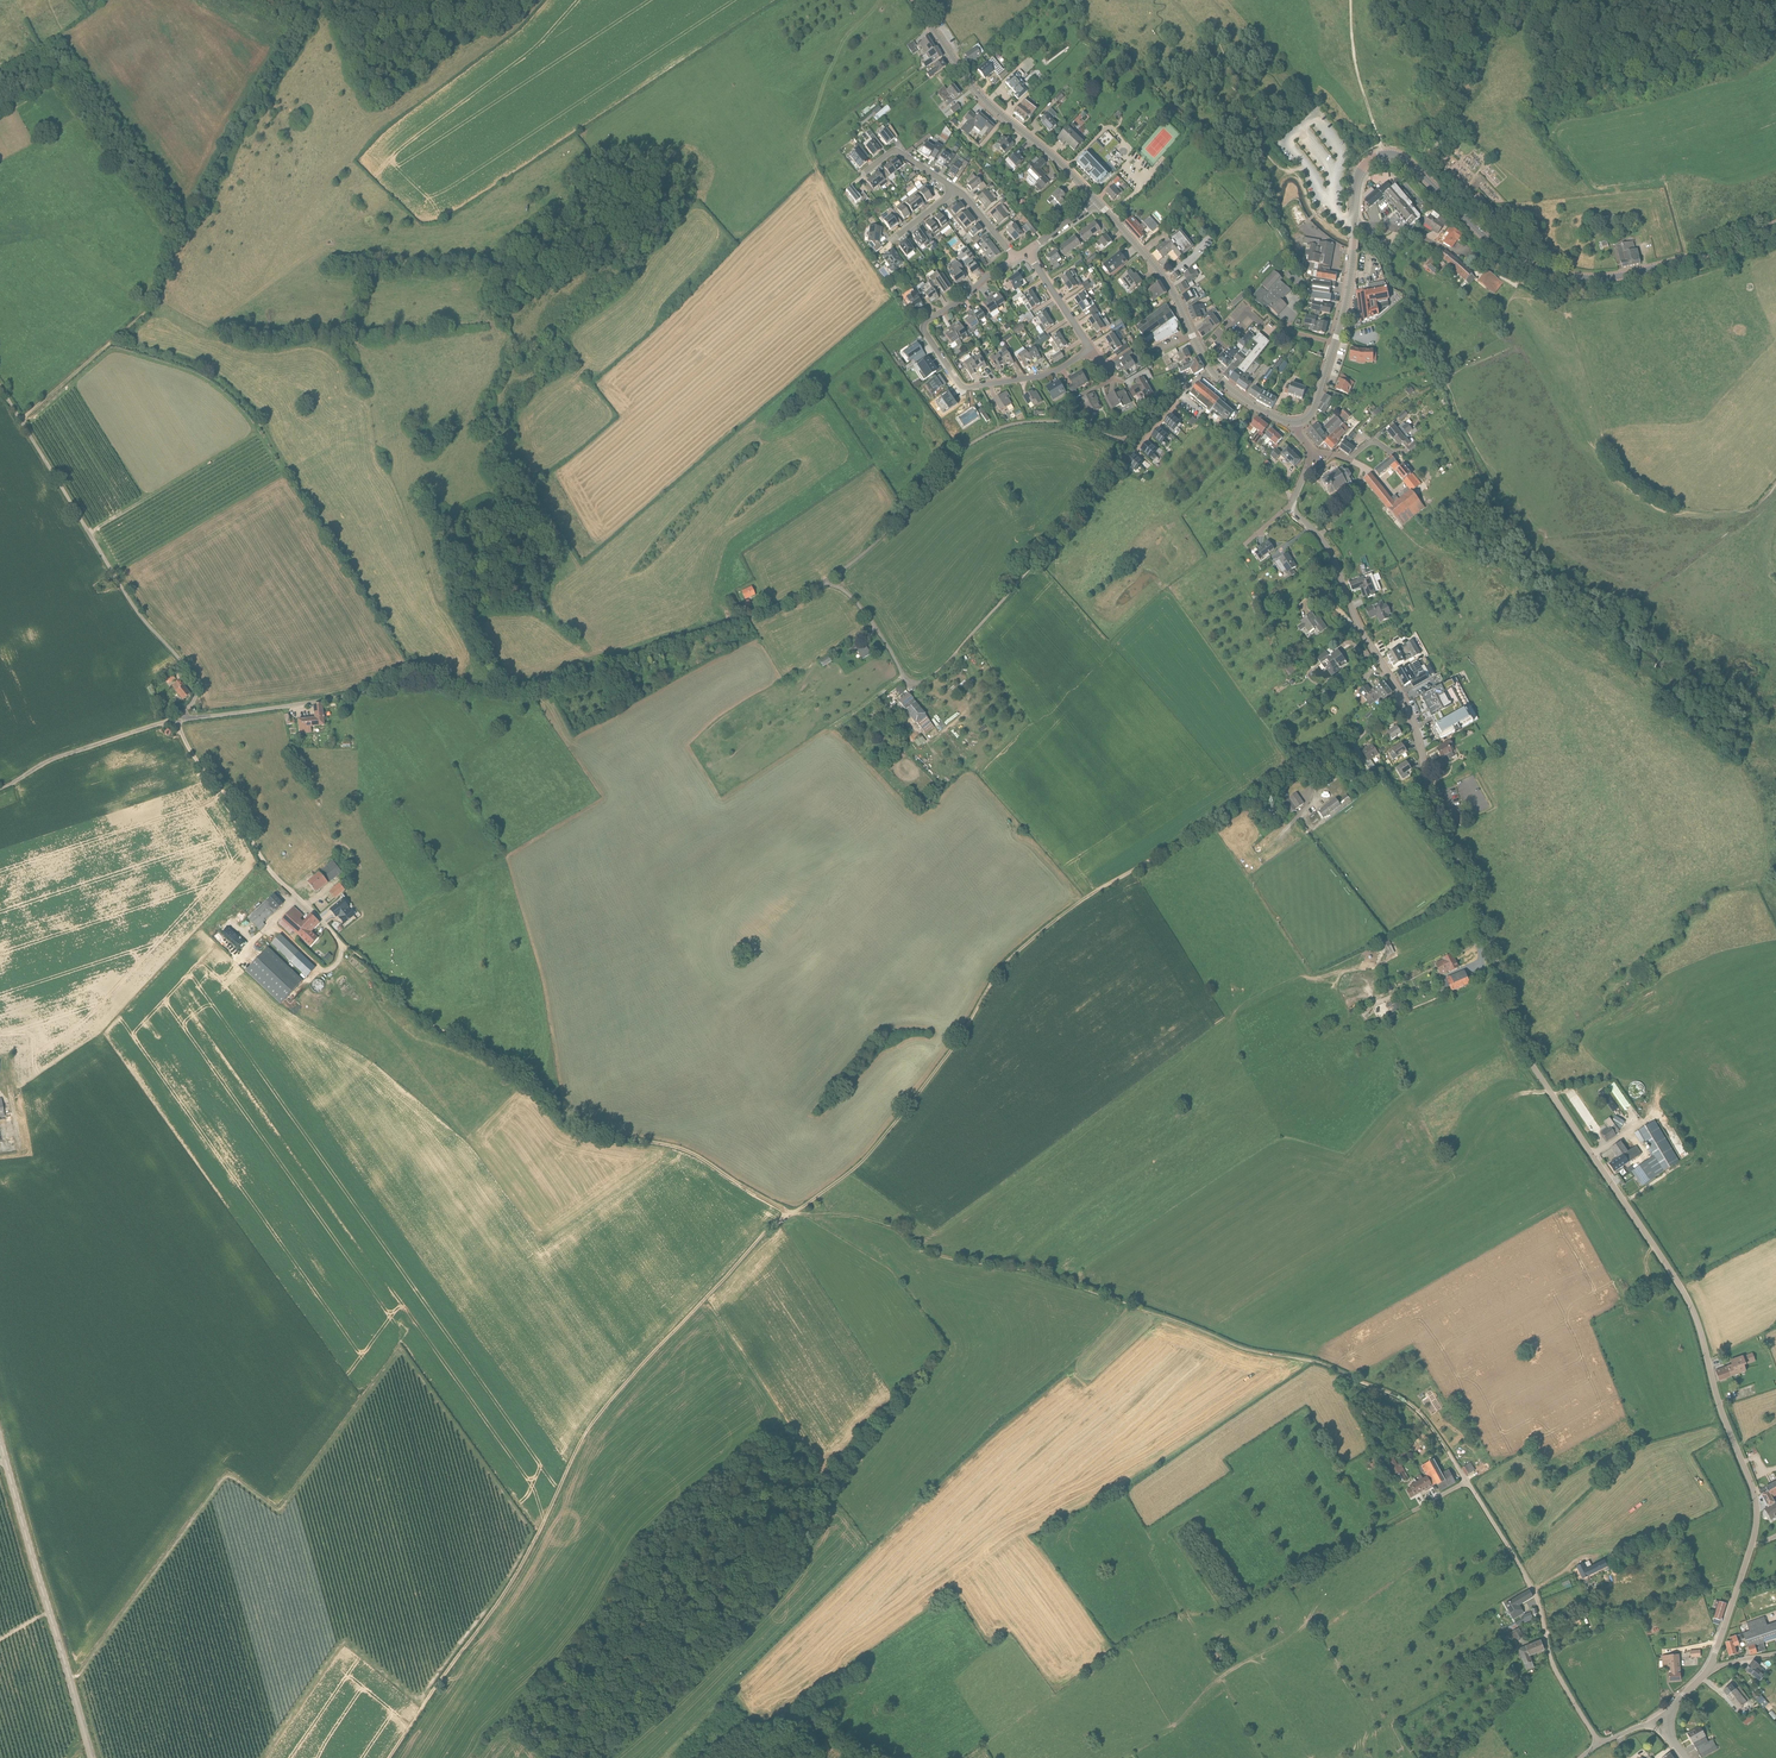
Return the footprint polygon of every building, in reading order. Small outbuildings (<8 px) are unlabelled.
[(926,47),(932,44),(928,38),(922,41),(923,42),(919,44),(921,47),(919,48),(921,50),(922,49),(926,54),(928,53),(929,52),(926,47)] [(918,51),(915,47),(916,46),(913,41),(907,46),(910,50),(913,54),(918,51)] [(936,60),(936,61),(942,57),(936,48),(935,49),(932,44),(926,47),(929,52),(928,53),(929,54),(926,56),(928,60),(923,63),(925,67),(936,60)] [(976,58),(979,56),(980,55),(975,48),(966,55),(967,56),(965,58),(970,65),(977,60),(976,58)] [(1005,69),(1003,70),(993,58),(986,64),(986,63),(978,70),(985,79),(993,72),(994,71),(1001,80),(1008,74),(1005,69)] [(933,77),(932,76),(946,67),(942,61),(934,67),(935,69),(927,75),(928,77),(929,79),(933,77)] [(1018,100),(1027,91),(1022,86),(1024,84),(1020,80),(1025,75),(1020,70),(1014,75),(1014,74),(1005,83),(1015,93),(1015,92),(1016,94),(1014,96),(1018,100)] [(952,95),(954,98),(960,94),(953,85),(947,90),(944,86),(937,92),(945,102),(948,100),(947,99),(952,95)] [(1024,121),(1028,116),(1030,118),(1036,110),(1025,101),(1020,106),(1014,113),(1024,121)] [(950,108),(954,113),(960,107),(957,103),(950,108)] [(880,105),(874,109),(876,113),(882,109),(880,105)] [(882,110),(885,114),(891,109),(887,105),(882,110)] [(876,121),(885,114),(882,110),(873,117),(876,121)] [(1114,116),(1117,119),(1118,118),(1119,119),(1122,116),(1121,115),(1122,114),(1119,111),(1114,116)] [(988,135),(991,131),(994,127),(979,114),(976,117),(970,112),(965,118),(968,121),(961,130),(967,135),(975,126),(981,131),(985,126),(988,129),(985,133),(988,135)] [(1136,112),(1132,117),(1136,120),(1140,114),(1136,112)] [(1049,131),(1056,125),(1051,120),(1052,119),(1047,113),(1041,119),(1044,122),(1042,123),(1049,131)] [(1084,142),(1072,131),(1076,126),(1073,124),(1069,128),(1058,139),(1063,145),(1066,142),(1075,151),(1084,142)] [(884,142),(887,146),(890,143),(898,137),(890,126),(880,134),(882,137),(880,139),(883,142),(884,142)] [(945,128),(943,132),(950,137),(953,132),(945,128)] [(880,143),(873,134),(870,130),(866,133),(869,137),(873,142),(866,147),(873,156),(880,151),(877,146),(880,143)] [(999,148),(1006,154),(1014,144),(1008,139),(1007,140),(1003,136),(996,143),(1001,147),(999,148)] [(1105,158),(1119,145),(1114,139),(1104,149),(1097,141),(1089,149),(1091,150),(1086,155),(1086,154),(1078,161),(1087,171),(1086,171),(1086,173),(1090,177),(1091,177),(1092,176),(1101,185),(1115,172),(1106,163),(1108,161),(1105,158)] [(928,159),(930,156),(935,159),(943,147),(937,143),(934,148),(927,143),(924,148),(923,147),(917,151),(918,151),(921,153),(920,154),(928,159)] [(855,152),(850,156),(859,168),(867,162),(865,159),(868,156),(859,145),(853,149),(855,152)] [(1013,164),(1016,167),(1023,160),(1019,156),(1024,151),(1021,148),(1009,159),(1008,158),(1005,161),(1010,166),(1013,164)] [(947,168),(955,155),(952,153),(950,156),(944,152),(935,165),(941,169),(943,166),(947,168)] [(1292,161),(1294,159),(1287,152),(1285,154),(1292,161)] [(1038,171),(1040,169),(1040,170),(1046,164),(1040,158),(1038,160),(1036,158),(1026,168),(1028,170),(1026,172),(1029,175),(1026,178),(1026,181),(1033,187),(1033,186),(1036,188),(1035,189),(1035,191),(1037,192),(1038,192),(1048,182),(1043,177),(1043,176),(1038,171)] [(889,163),(896,172),(905,164),(900,160),(898,162),(896,159),(893,161),(893,160),(889,163)] [(956,161),(948,175),(952,177),(952,176),(954,178),(956,175),(959,177),(958,178),(959,179),(969,163),(964,161),(962,165),(956,161)] [(887,178),(896,172),(889,163),(886,165),(886,166),(884,168),(886,171),(883,173),(887,178)] [(890,181),(887,178),(883,173),(880,175),(878,173),(876,174),(875,174),(872,176),(879,185),(881,188),(890,181)] [(973,191),(977,187),(981,192),(987,187),(983,182),(981,184),(977,178),(976,178),(973,174),(973,173),(968,181),(970,183),(968,185),(967,185),(967,186),(968,186),(967,187),(970,191),(971,191),(972,192),(973,191)] [(1116,184),(1120,179),(1117,175),(1112,180),(1116,184)] [(870,192),(879,185),(872,176),(868,179),(869,180),(866,182),(868,184),(865,186),(870,192)] [(1392,188),(1395,185),(1391,180),(1387,183),(1367,200),(1371,206),(1385,194),(1392,188)] [(932,197),(928,192),(931,190),(926,184),(918,190),(920,192),(919,193),(922,197),(924,198),(926,201),(926,202),(932,198),(932,197)] [(1404,191),(1402,193),(1395,185),(1392,188),(1385,194),(1396,207),(1395,208),(1410,226),(1421,217),(1419,215),(1428,208),(1427,206),(1431,204),(1426,198),(1414,209),(1412,206),(1412,205),(1409,201),(1410,199),(1404,191)] [(851,187),(852,186),(846,190),(856,203),(861,199),(863,202),(863,203),(868,199),(863,192),(859,195),(858,194),(851,187)] [(1119,187),(1116,190),(1113,186),(1106,193),(1111,197),(1110,198),(1113,200),(1114,200),(1123,192),(1119,187)] [(908,194),(910,196),(918,190),(916,188),(908,194)] [(924,198),(922,197),(919,193),(920,192),(918,190),(909,197),(918,209),(924,204),(923,204),(921,201),(924,198)] [(982,203),(993,193),(991,190),(989,192),(987,190),(977,198),(982,203)] [(1058,203),(1060,205),(1064,202),(1061,199),(1064,196),(1058,190),(1050,198),(1053,200),(1054,199),(1057,203),(1058,203)] [(993,193),(982,203),(986,209),(996,201),(994,199),(997,197),(993,193)] [(913,213),(918,209),(909,197),(901,204),(906,210),(909,207),(912,212),(913,213)] [(960,203),(958,204),(956,202),(952,205),(952,204),(946,209),(947,210),(944,212),(950,219),(953,217),(953,218),(955,216),(959,213),(964,209),(965,209),(960,203)] [(1174,214),(1180,206),(1176,202),(1170,210),(1174,214)] [(906,210),(901,204),(892,210),(897,216),(900,214),(904,219),(904,220),(910,215),(909,214),(909,215),(906,210)] [(994,219),(1006,209),(1004,206),(1001,208),(1000,206),(990,214),(994,219)] [(897,216),(892,210),(892,209),(886,213),(889,216),(883,221),(890,230),(898,224),(895,221),(898,218),(897,216)] [(1006,209),(994,219),(999,225),(1009,217),(1007,215),(1009,213),(1006,209)] [(960,226),(971,217),(967,211),(966,212),(962,216),(959,213),(955,216),(953,218),(960,226)] [(935,226),(940,232),(949,226),(940,214),(934,219),(935,219),(938,224),(935,226)] [(1440,216),(1439,216),(1435,214),(1433,217),(1430,215),(1426,222),(1435,228),(1434,229),(1439,232),(1446,220),(1440,216)] [(969,232),(973,229),(970,226),(975,222),(975,223),(976,222),(971,217),(960,226),(967,234),(969,233),(969,232)] [(1140,241),(1144,237),(1141,233),(1144,230),(1132,217),(1125,224),(1140,241)] [(940,232),(935,226),(932,221),(931,221),(926,225),(926,226),(930,231),(927,233),(932,239),(940,232)] [(1034,234),(1037,231),(1030,221),(1026,224),(1034,234)] [(1021,227),(1018,230),(1012,222),(1006,227),(1008,230),(1006,231),(1011,236),(1022,227),(1021,227)] [(1087,227),(1093,236),(1101,230),(1095,222),(1087,227)] [(969,232),(969,233),(973,238),(971,239),(973,242),(979,238),(977,235),(982,231),(982,230),(978,225),(977,225),(973,229),(969,232)] [(881,232),(881,228),(870,226),(869,232),(868,232),(867,233),(866,235),(867,236),(869,237),(868,241),(871,242),(875,246),(873,248),(870,250),(873,254),(882,247),(879,243),(880,239),(882,237),(880,235),(881,234),(880,234),(880,232),(881,232)] [(1450,226),(1447,232),(1442,240),(1445,242),(1444,244),(1448,246),(1452,248),(1457,240),(1457,239),(1460,241),(1462,238),(1464,238),(1465,236),(1450,226)] [(1015,241),(1023,235),(1026,232),(1022,227),(1011,236),(1015,241)] [(1085,242),(1093,236),(1087,227),(1078,233),(1085,242)] [(922,235),(919,231),(917,232),(916,231),(913,233),(914,234),(913,235),(916,240),(915,240),(917,244),(918,243),(921,246),(924,244),(926,246),(931,242),(924,233),(922,235)] [(1193,247),(1184,236),(1180,231),(1157,250),(1163,258),(1172,250),(1179,258),(1193,247)] [(981,249),(990,242),(988,238),(986,235),(976,244),(981,249)] [(1073,250),(1081,244),(1075,236),(1067,242),(1073,250)] [(1102,250),(1113,242),(1110,237),(1109,238),(1107,236),(1100,241),(1097,244),(1102,250)] [(1318,246),(1316,246),(1317,238),(1304,236),(1303,243),(1304,244),(1303,250),(1306,251),(1306,255),(1308,255),(1306,262),(1303,261),(1302,268),(1314,270),(1323,272),(1323,270),(1330,271),(1334,245),(1333,244),(1332,244),(1319,242),(1318,246)] [(914,251),(906,241),(899,246),(907,256),(914,251)] [(1607,241),(1599,244),(1600,250),(1609,248),(1607,241)] [(1640,264),(1637,249),(1634,250),(1632,241),(1616,245),(1622,269),(1640,264)] [(986,255),(995,248),(990,242),(981,249),(986,255)] [(1065,256),(1073,250),(1067,242),(1059,247),(1065,256)] [(961,251),(964,256),(966,255),(970,252),(969,252),(966,247),(961,251)] [(995,248),(986,255),(991,261),(1000,254),(995,248)] [(1057,254),(1059,253),(1057,249),(1047,256),(1053,264),(1061,259),(1057,254)] [(883,257),(890,266),(890,269),(891,271),(894,271),(897,270),(897,267),(902,263),(892,250),(883,257)] [(1469,284),(1475,278),(1473,276),(1472,275),(1461,264),(1446,251),(1441,257),(1455,269),(1454,270),(1469,284)] [(1086,260),(1088,263),(1097,256),(1095,253),(1086,260)] [(1116,269),(1122,265),(1126,261),(1121,255),(1117,258),(1116,256),(1112,258),(1115,263),(1113,264),(1116,269)] [(1481,255),(1478,261),(1484,265),(1487,259),(1481,255)] [(1110,273),(1116,269),(1113,264),(1115,263),(1112,258),(1104,265),(1110,273)] [(1433,258),(1427,266),(1433,271),(1436,266),(1435,265),(1437,262),(1433,258)] [(972,262),(966,266),(972,274),(978,270),(972,262)] [(964,279),(960,273),(964,271),(958,263),(951,268),(954,273),(950,275),(956,284),(964,279)] [(1196,271),(1194,272),(1192,268),(1184,274),(1188,281),(1177,287),(1181,293),(1194,285),(1192,281),(1196,278),(1196,276),(1199,274),(1196,271)] [(951,288),(942,275),(940,277),(937,272),(935,273),(933,270),(927,275),(931,281),(937,290),(940,288),(944,293),(951,288)] [(1073,280),(1072,277),(1077,275),(1074,270),(1065,276),(1065,277),(1061,279),(1064,283),(1065,283),(1066,285),(1073,280)] [(1323,272),(1314,270),(1312,281),(1313,281),(1311,291),(1309,291),(1308,297),(1310,298),(1331,301),(1332,294),(1330,294),(1331,287),(1335,288),(1337,274),(1323,272)] [(1137,287),(1137,286),(1142,282),(1138,276),(1136,278),(1131,271),(1128,273),(1122,277),(1127,282),(1126,283),(1131,291),(1137,287)] [(1280,281),(1282,279),(1274,271),(1261,285),(1262,286),(1252,297),(1259,304),(1259,303),(1266,309),(1268,306),(1278,315),(1287,306),(1282,300),(1291,290),(1280,281)] [(1494,294),(1502,282),(1487,271),(1478,283),(1494,294)] [(1008,280),(1015,290),(1022,286),(1019,283),(1022,281),(1017,274),(1008,280)] [(1081,285),(1078,281),(1079,280),(1077,277),(1073,280),(1066,285),(1067,287),(1070,291),(1073,289),(1077,287),(1078,287),(1081,285)] [(934,292),(937,290),(931,281),(925,286),(927,289),(923,292),(930,303),(938,297),(934,292)] [(1387,285),(1385,285),(1384,281),(1368,285),(1369,289),(1357,291),(1361,321),(1364,321),(1379,316),(1389,306),(1386,290),(1388,289),(1387,285)] [(1154,301),(1158,299),(1167,293),(1160,282),(1147,290),(1154,301)] [(924,307),(918,298),(921,295),(915,288),(912,290),(914,293),(906,298),(916,313),(924,307)] [(1194,290),(1191,292),(1183,296),(1187,303),(1192,301),(1193,302),(1199,298),(1194,290)] [(1028,303),(1035,298),(1034,296),(1031,292),(1028,294),(1028,293),(1027,294),(1026,294),(1023,295),(1021,292),(1017,294),(1012,298),(1014,301),(1020,297),(1025,305),(1028,303)] [(1080,306),(1090,299),(1085,292),(1082,294),(1083,294),(1078,297),(1075,300),(1078,304),(1080,306)] [(1001,305),(1004,303),(998,293),(994,296),(993,295),(990,297),(998,309),(1002,307),(1001,305)] [(990,314),(998,309),(990,297),(986,299),(987,300),(983,303),(990,314)] [(1036,306),(1040,304),(1037,300),(1035,298),(1028,303),(1032,309),(1036,306)] [(1091,313),(1097,309),(1094,305),(1091,307),(1089,304),(1093,301),(1091,298),(1090,299),(1080,306),(1081,308),(1083,312),(1087,310),(1088,309),(1091,313)] [(1316,304),(1317,299),(1310,298),(1309,302),(1313,303),(1312,309),(1316,310),(1315,314),(1320,315),(1321,312),(1330,314),(1330,313),(1331,313),(1331,310),(1332,307),(1318,304),(1316,304)] [(1236,299),(1231,303),(1234,307),(1239,303),(1236,299)] [(1205,309),(1204,307),(1203,304),(1188,310),(1190,315),(1199,312),(1205,309)] [(1176,321),(1177,320),(1166,305),(1144,320),(1144,319),(1136,325),(1148,342),(1154,338),(1176,322),(1176,321)] [(981,321),(985,318),(979,308),(975,311),(974,310),(970,312),(980,326),(983,324),(981,321)] [(1101,316),(1098,318),(1097,316),(1100,313),(1097,309),(1091,313),(1093,317),(1092,318),(1089,321),(1092,325),(1093,327),(1104,320),(1101,316)] [(1215,314),(1214,314),(1212,310),(1202,317),(1205,321),(1213,315),(1215,314)] [(979,327),(980,326),(970,312),(967,314),(969,317),(964,320),(969,327),(967,328),(970,334),(972,332),(973,333),(978,330),(975,326),(978,325),(979,327)] [(1199,312),(1190,315),(1193,322),(1202,319),(1199,312)] [(1039,326),(1049,319),(1048,317),(1045,313),(1042,315),(1042,314),(1037,317),(1039,321),(1037,323),(1039,326)] [(1316,317),(1309,315),(1306,313),(1305,317),(1308,319),(1315,321),(1313,331),(1318,332),(1318,333),(1325,334),(1328,324),(1315,321),(1316,317)] [(1213,315),(1205,321),(1208,325),(1198,332),(1202,338),(1212,330),(1212,331),(1220,324),(1213,315)] [(1050,327),(1053,325),(1051,321),(1050,321),(1049,319),(1039,326),(1043,332),(1046,330),(1050,327)] [(1101,331),(1110,325),(1106,319),(1093,327),(1095,329),(1094,329),(1097,333),(1100,331),(1101,331)] [(1178,324),(1177,324),(1176,322),(1154,338),(1157,343),(1175,334),(1174,333),(1177,330),(1177,329),(1178,328),(1178,327),(1178,326),(1178,325),(1178,324)] [(968,337),(966,333),(960,323),(955,326),(954,325),(951,327),(962,344),(960,341),(968,337)] [(1015,334),(1024,328),(1021,323),(1012,329),(1015,334)] [(1116,333),(1119,331),(1120,332),(1126,328),(1122,323),(1116,327),(1114,329),(1116,333)] [(1249,329),(1255,334),(1258,330),(1253,325),(1249,329)] [(957,346),(962,344),(951,327),(948,329),(950,332),(945,335),(951,345),(955,342),(957,346)] [(1035,343),(1048,335),(1047,334),(1046,336),(1044,332),(1037,336),(1038,337),(1039,339),(1039,340),(1035,342),(1035,343)] [(1110,345),(1120,339),(1116,332),(1109,337),(1106,339),(1109,344),(1109,343),(1110,345)] [(1237,341),(1233,346),(1239,351),(1234,356),(1236,358),(1240,352),(1247,358),(1252,352),(1258,345),(1253,340),(1255,338),(1255,337),(1252,334),(1251,333),(1249,332),(1245,337),(1242,334),(1236,340),(1237,341)] [(1247,358),(1244,362),(1250,367),(1254,362),(1257,357),(1270,343),(1259,333),(1255,338),(1253,340),(1258,345),(1247,358)] [(1052,347),(1063,340),(1061,338),(1062,338),(1059,334),(1056,336),(1055,335),(1051,338),(1053,342),(1050,344),(1052,347)] [(1035,343),(1037,346),(1050,338),(1048,335),(1035,343)] [(1127,344),(1124,345),(1120,339),(1110,345),(1112,348),(1111,348),(1114,352),(1117,350),(1118,350),(1119,349),(1121,353),(1129,348),(1127,344)] [(1056,353),(1059,351),(1064,348),(1067,346),(1064,342),(1063,340),(1052,347),(1056,353)] [(914,358),(916,362),(925,356),(917,342),(904,350),(911,360),(914,358)] [(1235,360),(1236,358),(1234,356),(1239,351),(1233,346),(1225,355),(1223,354),(1218,360),(1227,368),(1235,360)] [(1351,346),(1349,355),(1350,355),(1349,357),(1355,359),(1356,357),(1360,358),(1364,358),(1364,360),(1372,360),(1372,351),(1371,351),(1371,349),(1361,349),(1351,346)] [(1014,363),(1007,352),(1008,352),(1005,348),(1001,351),(1003,354),(999,357),(999,355),(998,355),(1005,366),(1009,363),(1010,365),(1014,363)] [(1025,351),(1032,361),(1036,359),(1038,361),(1041,359),(1034,348),(1026,352),(1025,351)] [(1182,361),(1184,364),(1189,362),(1187,359),(1191,357),(1187,350),(1178,354),(1176,349),(1162,357),(1166,365),(1172,362),(1170,359),(1174,356),(1178,364),(1182,361)] [(1129,356),(1133,354),(1131,350),(1124,354),(1126,358),(1120,361),(1126,370),(1135,365),(1129,356)] [(1032,362),(1032,361),(1025,351),(1018,356),(1025,367),(1028,365),(1027,363),(1031,360),(1032,362)] [(1054,361),(1062,355),(1060,352),(1052,358),(1054,361)] [(1244,362),(1247,358),(1240,352),(1236,358),(1235,360),(1237,362),(1233,366),(1232,366),(1223,376),(1228,380),(1230,378),(1244,362)] [(1005,366),(998,355),(995,357),(994,355),(989,358),(998,371),(1002,369),(1000,367),(1004,364),(1005,366)] [(971,359),(978,370),(982,367),(983,369),(987,367),(980,356),(972,360),(971,359)] [(933,368),(927,358),(917,364),(921,369),(918,371),(923,379),(932,373),(930,370),(933,368)] [(1204,367),(1201,363),(1198,358),(1191,363),(1186,365),(1179,368),(1181,373),(1190,369),(1194,376),(1204,369),(1204,367)] [(1272,369),(1276,371),(1284,360),(1280,358),(1272,369)] [(964,364),(967,369),(971,375),(974,373),(973,371),(977,368),(971,359),(966,363),(964,364)] [(1248,370),(1250,367),(1244,362),(1230,378),(1238,384),(1248,370)] [(1247,381),(1252,373),(1254,374),(1259,366),(1254,362),(1250,367),(1248,370),(1238,384),(1237,385),(1246,392),(1252,384),(1247,381)] [(1264,376),(1269,379),(1274,372),(1270,368),(1264,376)] [(1079,394),(1076,389),(1088,382),(1082,371),(1069,378),(1073,385),(1069,387),(1074,396),(1079,394)] [(928,383),(934,392),(945,385),(939,376),(928,383)] [(1184,383),(1181,378),(1180,376),(1174,379),(1178,386),(1184,383)] [(1350,382),(1341,376),(1339,381),(1338,381),(1336,389),(1346,393),(1348,386),(1350,382)] [(1145,398),(1152,394),(1143,378),(1136,382),(1137,384),(1132,388),(1137,395),(1142,392),(1145,398)] [(1221,398),(1216,393),(1201,381),(1199,383),(1190,394),(1197,400),(1196,400),(1205,407),(1204,408),(1209,413),(1212,410),(1213,409),(1213,408),(1221,398)] [(1060,396),(1066,393),(1060,382),(1052,386),(1051,384),(1046,387),(1052,398),(1059,394),(1060,396)] [(1257,400),(1262,391),(1266,384),(1263,382),(1258,388),(1255,386),(1249,394),(1257,400)] [(1308,396),(1310,390),(1301,387),(1302,385),(1298,383),(1297,385),(1292,383),(1291,387),(1287,385),(1284,393),(1303,400),(1304,395),(1308,396)] [(1035,406),(1042,402),(1036,392),(1034,393),(1032,391),(1029,393),(1026,394),(1027,395),(1023,397),(1028,405),(1032,402),(1035,406)] [(1122,406),(1130,402),(1126,395),(1127,394),(1126,393),(1125,393),(1124,391),(1116,396),(1115,393),(1107,397),(1113,408),(1121,403),(1122,406)] [(1271,409),(1277,400),(1262,391),(1257,400),(1257,401),(1271,409)] [(1007,399),(1009,397),(1006,392),(994,400),(1001,410),(1004,408),(1004,409),(1007,407),(1009,411),(1013,408),(1011,405),(1011,404),(1007,399)] [(1335,392),(1332,398),(1340,402),(1344,396),(1335,392)] [(957,404),(950,393),(935,402),(943,414),(957,404)] [(1095,412),(1095,411),(1101,407),(1096,398),(1097,398),(1094,393),(1086,397),(1087,398),(1083,400),(1083,401),(1078,403),(1084,414),(1089,411),(1091,414),(1095,412)] [(1324,414),(1332,400),(1325,396),(1321,403),(1322,404),(1318,410),(1324,414)] [(1223,416),(1228,408),(1223,404),(1225,401),(1221,398),(1213,408),(1216,411),(1214,414),(1221,419),(1223,416)] [(1375,417),(1383,410),(1380,406),(1371,413),(1375,417)] [(986,423),(990,420),(983,408),(979,410),(986,423)] [(1239,411),(1235,408),(1232,411),(1228,408),(1223,416),(1221,419),(1229,424),(1231,421),(1228,419),(1231,415),(1234,418),(1239,411)] [(1350,415),(1344,409),(1339,415),(1345,421),(1350,415)] [(1398,416),(1401,420),(1408,415),(1405,411),(1398,416)] [(950,420),(953,425),(963,418),(960,413),(950,420)] [(975,414),(962,423),(967,431),(980,421),(975,414)] [(1165,423),(1176,433),(1179,429),(1177,426),(1180,423),(1171,416),(1165,423)] [(1197,421),(1196,420),(1192,416),(1186,423),(1191,427),(1197,421)] [(1325,442),(1324,442),(1344,424),(1336,416),(1324,427),(1328,431),(1325,433),(1318,424),(1307,433),(1313,439),(1319,447),(1325,442)] [(1257,429),(1263,422),(1257,417),(1252,424),(1248,421),(1244,426),(1254,434),(1257,430),(1257,429)] [(1260,431),(1256,436),(1260,439),(1261,438),(1263,436),(1262,435),(1269,426),(1263,422),(1257,429),(1260,431)] [(1411,430),(1414,428),(1410,423),(1407,425),(1406,424),(1402,427),(1398,430),(1394,426),(1387,432),(1394,440),(1405,431),(1407,434),(1411,431),(1411,430)] [(1344,424),(1324,442),(1325,442),(1332,450),(1337,444),(1340,440),(1339,439),(1349,429),(1344,424)] [(1152,436),(1162,445),(1169,437),(1159,428),(1152,436)] [(1270,440),(1277,433),(1271,429),(1262,439),(1261,438),(1260,439),(1256,444),(1257,444),(1258,446),(1260,447),(1268,438),(1270,440)] [(1403,437),(1407,434),(1405,431),(1394,440),(1400,446),(1403,444),(1405,447),(1410,443),(1407,439),(1406,440),(1403,437)] [(1354,449),(1348,444),(1356,434),(1353,432),(1350,436),(1348,438),(1348,437),(1340,448),(1349,455),(1354,449)] [(1278,445),(1277,444),(1282,438),(1277,433),(1270,440),(1274,443),(1271,446),(1274,449),(1278,445)] [(1256,444),(1260,439),(1256,436),(1252,441),(1256,444)] [(1140,450),(1150,459),(1158,450),(1148,442),(1140,450)] [(1410,452),(1416,447),(1413,443),(1407,448),(1410,452)] [(1301,461),(1294,454),(1288,448),(1282,454),(1277,449),(1274,452),(1272,454),(1271,456),(1276,461),(1282,455),(1295,467),(1301,461)] [(1126,463),(1136,471),(1143,463),(1134,454),(1126,463)] [(1391,466),(1396,462),(1392,457),(1374,470),(1379,476),(1391,466)] [(1271,464),(1267,460),(1260,466),(1264,470),(1271,464)] [(1408,487),(1411,491),(1411,492),(1412,491),(1419,485),(1403,465),(1400,467),(1396,462),(1391,466),(1408,487)] [(1347,489),(1353,485),(1351,481),(1353,479),(1348,471),(1344,471),(1343,468),(1321,481),(1324,485),(1327,490),(1330,494),(1345,485),(1347,489)] [(1400,500),(1399,500),(1394,504),(1370,474),(1364,479),(1396,518),(1402,525),(1413,517),(1400,501),(1400,500)] [(1399,500),(1400,500),(1400,501),(1413,517),(1425,508),(1422,504),(1419,500),(1412,491),(1411,492),(1411,491),(1408,487),(1396,496),(1397,497),(1399,500)] [(1329,517),(1333,522),(1338,518),(1334,513),(1329,517)] [(1274,549),(1272,546),(1268,540),(1257,549),(1258,550),(1255,552),(1260,559),(1263,557),(1274,549)] [(1287,573),(1290,577),(1295,573),(1292,569),(1296,566),(1288,554),(1277,562),(1280,566),(1282,564),(1288,572),(1287,573)] [(1367,557),(1361,559),(1363,565),(1360,566),(1363,574),(1372,572),(1367,557)] [(1378,581),(1376,582),(1373,574),(1355,582),(1353,578),(1348,580),(1352,591),(1360,588),(1364,596),(1367,595),(1368,598),(1376,595),(1374,592),(1381,589),(1378,581)] [(751,587),(742,591),(745,599),(755,595),(751,587)] [(1261,594),(1253,599),(1256,604),(1264,599),(1261,594)] [(1381,622),(1390,618),(1389,615),(1391,614),(1386,604),(1384,605),(1382,602),(1366,610),(1370,618),(1377,614),(1381,622)] [(1320,617),(1316,619),(1312,614),(1301,622),(1308,632),(1315,627),(1320,633),(1327,628),(1320,617)] [(1394,668),(1413,657),(1414,658),(1420,654),(1413,641),(1406,645),(1407,645),(1387,655),(1390,660),(1389,661),(1388,662),(1389,663),(1390,663),(1391,663),(1394,668)] [(858,650),(862,659),(870,654),(866,646),(858,650)] [(1336,653),(1330,657),(1326,651),(1317,658),(1325,669),(1331,664),(1333,667),(1337,664),(1340,668),(1347,663),(1342,656),(1339,658),(1336,653)] [(828,656),(819,662),(823,667),(831,661),(828,656)] [(1413,687),(1428,679),(1418,660),(1403,668),(1404,670),(1397,674),(1405,686),(1411,682),(1413,687)] [(1286,670),(1289,675),(1296,671),(1293,665),(1286,670)] [(1426,694),(1421,696),(1432,717),(1435,715),(1439,723),(1438,724),(1440,728),(1438,729),(1443,738),(1455,731),(1455,733),(1461,730),(1460,729),(1477,720),(1477,719),(1470,707),(1471,707),(1456,678),(1452,680),(1426,694)] [(179,680),(172,686),(183,700),(190,694),(179,680)] [(1383,682),(1376,688),(1380,693),(1388,687),(1383,682)] [(1359,691),(1368,703),(1380,693),(1376,688),(1371,691),(1367,685),(1359,691)] [(1380,693),(1372,699),(1374,702),(1381,697),(1384,700),(1392,693),(1388,687),(1380,693)] [(1325,697),(1327,700),(1335,695),(1333,692),(1325,697)] [(934,727),(929,721),(925,715),(909,695),(899,703),(896,705),(901,711),(904,708),(915,723),(916,723),(925,734),(934,727)] [(325,717),(323,717),(322,705),(319,705),(319,704),(318,705),(314,705),(315,718),(315,720),(318,720),(317,718),(325,717)] [(1366,717),(1369,720),(1374,715),(1371,712),(1366,717)] [(324,725),(323,718),(325,718),(325,717),(317,718),(318,720),(315,720),(315,718),(299,720),(300,728),(301,728),(301,733),(311,732),(311,727),(324,725)] [(1389,735),(1393,739),(1401,734),(1397,727),(1389,732),(1387,729),(1381,733),(1384,738),(1389,735)] [(900,728),(896,734),(903,738),(906,733),(900,728)] [(914,741),(918,747),(924,743),(926,742),(922,736),(920,737),(914,741)] [(1442,758),(1447,755),(1450,760),(1457,755),(1451,744),(1452,744),(1451,741),(1443,745),(1443,746),(1439,748),(1437,750),(1442,758)] [(1393,760),(1406,752),(1401,744),(1392,750),(1389,753),(1393,760)] [(1370,760),(1378,755),(1372,745),(1362,751),(1366,756),(1362,759),(1369,770),(1374,766),(1370,760)] [(1399,767),(1403,774),(1411,770),(1406,762),(1399,767)] [(1289,798),(1297,808),(1304,804),(1296,793),(1289,798)] [(1319,812),(1323,818),(1341,805),(1336,799),(1319,812)] [(1317,811),(1309,816),(1314,823),(1322,818),(1317,811)] [(341,871),(336,865),(333,862),(319,873),(315,876),(308,882),(314,890),(316,893),(323,887),(328,883),(341,872),(341,871)] [(335,898),(343,891),(345,890),(339,883),(329,892),(335,898)] [(265,925),(263,923),(283,904),(274,894),(249,918),(260,930),(265,925)] [(331,910),(337,917),(339,915),(341,917),(340,918),(345,923),(355,915),(350,909),(350,910),(348,907),(349,907),(343,899),(331,910)] [(299,919),(303,916),(294,907),(279,923),(290,934),(294,931),(310,946),(317,938),(310,932),(312,930),(303,923),(299,919)] [(303,923),(312,930),(319,923),(315,919),(311,915),(303,923)] [(1380,943),(1383,949),(1384,949),(1387,956),(1392,954),(1388,947),(1391,945),(1388,939),(1380,943)] [(246,971),(280,1004),(302,981),(268,948),(246,971)] [(299,952),(298,953),(291,960),(290,961),(301,971),(309,963),(299,952)] [(1449,970),(1450,972),(1458,967),(1452,954),(1443,959),(1444,960),(1436,964),(1441,974),(1449,970)] [(1440,996),(1452,991),(1469,983),(1464,971),(1440,982),(1441,983),(1436,986),(1440,996)] [(1400,998),(1387,1004),(1391,1013),(1404,1006),(1400,998)] [(1609,1130),(1601,1135),(1606,1143),(1615,1137),(1615,1136),(1619,1133),(1618,1132),(1619,1130),(1620,1130),(1625,1124),(1615,1117),(1611,1123),(1609,1120),(1604,1123),(1609,1130)] [(1654,1158),(1631,1173),(1641,1188),(1678,1162),(1654,1122),(1638,1132),(1634,1135),(1640,1145),(1644,1142),(1654,1158)] [(1681,1159),(1689,1155),(1681,1139),(1673,1142),(1681,1159)] [(1623,1156),(1629,1164),(1642,1155),(1636,1147),(1627,1153),(1625,1149),(1626,1148),(1623,1143),(1621,1144),(1620,1143),(1610,1150),(1617,1160),(1623,1156)] [(1623,1156),(1617,1160),(1609,1166),(1614,1174),(1615,1174),(1623,1168),(1629,1164),(1623,1156)] [(1731,1366),(1715,1372),(1718,1382),(1746,1372),(1744,1367),(1755,1362),(1752,1354),(1730,1361),(1731,1366)] [(1408,1455),(1406,1461),(1413,1463),(1415,1456),(1408,1455)] [(1387,1463),(1386,1464),(1388,1469),(1389,1469),(1391,1473),(1392,1473),(1400,1486),(1409,1480),(1401,1466),(1398,1467),(1394,1460),(1387,1463)] [(1431,1475),(1437,1485),(1441,1493),(1456,1484),(1449,1472),(1442,1476),(1434,1462),(1419,1470),(1422,1475),(1424,1474),(1427,1478),(1431,1475)] [(1466,1468),(1470,1475),(1475,1472),(1471,1465),(1466,1468)] [(1470,1475),(1466,1468),(1462,1470),(1464,1474),(1466,1477),(1470,1475)] [(1427,1478),(1432,1488),(1437,1485),(1431,1475),(1427,1478)] [(1415,1485),(1420,1495),(1428,1490),(1429,1491),(1433,1489),(1432,1488),(1427,1478),(1423,1481),(1421,1477),(1417,1479),(1419,1483),(1415,1485)] [(1772,1499),(1775,1496),(1775,1483),(1759,1492),(1761,1496),(1767,1492),(1772,1499)] [(1420,1495),(1415,1485),(1410,1488),(1411,1490),(1406,1492),(1411,1500),(1420,1495)] [(1767,1492),(1761,1496),(1767,1508),(1774,1504),(1772,1499),(1767,1492)] [(1415,1502),(1416,1505),(1430,1497),(1428,1494),(1415,1502)] [(1767,1508),(1764,1510),(1771,1520),(1775,1517),(1775,1505),(1775,1503),(1774,1504),(1767,1508)] [(1573,1567),(1581,1581),(1606,1569),(1602,1560),(1590,1567),(1587,1560),(1573,1567)] [(1529,1592),(1504,1606),(1511,1619),(1512,1618),(1513,1621),(1523,1615),(1519,1607),(1533,1598),(1529,1592)] [(1717,1608),(1712,1623),(1719,1626),(1725,1605),(1715,1601),(1713,1607),(1717,1608)] [(1514,1624),(1502,1631),(1505,1635),(1524,1624),(1532,1622),(1532,1621),(1533,1620),(1531,1614),(1523,1617),(1523,1619),(1522,1619),(1514,1624)] [(1762,1644),(1763,1643),(1775,1639),(1775,1623),(1767,1626),(1764,1618),(1746,1624),(1749,1633),(1729,1639),(1730,1642),(1725,1644),(1729,1657),(1736,1655),(1733,1647),(1738,1646),(1737,1642),(1745,1639),(1749,1656),(1761,1653),(1759,1645),(1762,1644)] [(1521,1627),(1510,1634),(1515,1643),(1526,1636),(1521,1627)] [(1540,1642),(1518,1651),(1523,1666),(1524,1666),(1526,1671),(1534,1669),(1530,1657),(1544,1651),(1540,1642)] [(1679,1656),(1662,1657),(1663,1672),(1668,1671),(1669,1682),(1680,1681),(1679,1656)] [(1753,1662),(1746,1671),(1756,1679),(1755,1681),(1758,1682),(1759,1683),(1764,1676),(1762,1675),(1764,1671),(1753,1662)] [(1730,1686),(1723,1692),(1737,1710),(1749,1701),(1748,1700),(1751,1698),(1749,1695),(1746,1697),(1738,1688),(1734,1691),(1730,1686)] [(1761,1697),(1755,1701),(1763,1710),(1768,1705),(1761,1697)] [(1751,1715),(1742,1723),(1745,1726),(1754,1719),(1751,1715)] [(1687,1735),(1700,1757),(1702,1757),(1717,1750),(1712,1740),(1708,1743),(1705,1738),(1700,1728),(1687,1735)]
